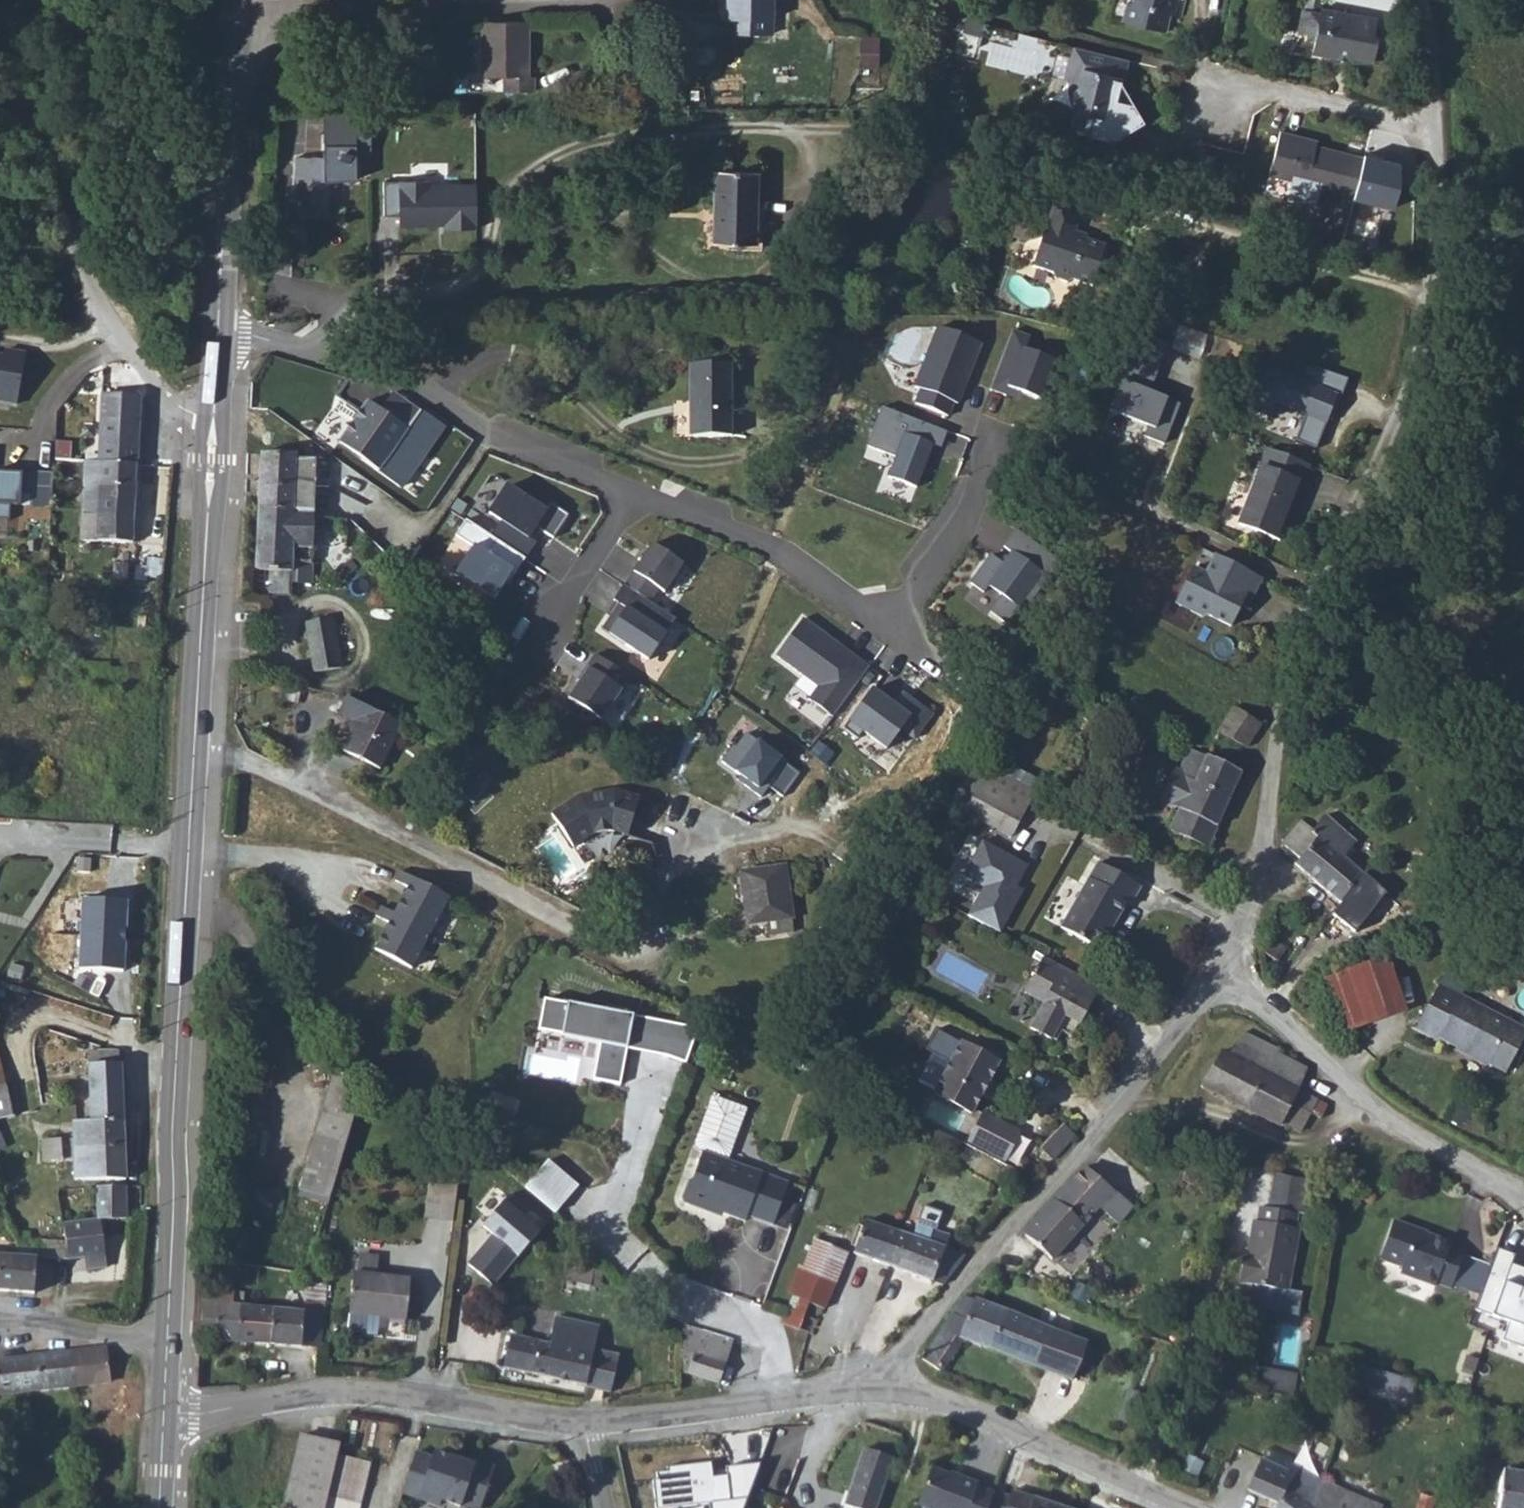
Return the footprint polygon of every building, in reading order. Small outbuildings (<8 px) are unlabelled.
[(730,38),(772,39),(773,0),(731,0),(730,38)] [(1133,1),(1130,0),(1127,0),(1123,17),(1167,28),(1171,11),(1181,14),(1185,0),(1133,0),(1133,1)] [(1370,31),(1374,15),(1318,4),(1318,8),(1299,5),(1295,27),(1313,30),(1309,49),(1333,54),(1339,51),(1370,57),(1375,32),(1370,31)] [(526,83),(526,27),(486,27),(485,83),(504,83),(504,98),(534,98),(534,83),(526,83)] [(1132,70),(1076,55),(1067,89),(1081,92),(1073,120),(1075,120),(1070,140),(1111,150),(1116,130),(1112,129),(1117,110),(1123,88),(1127,89),(1132,70)] [(1116,130),(1111,150),(1116,151),(1141,138),(1130,113),(1117,110),(1112,129),(1116,130)] [(372,122),(323,122),(323,166),(296,166),(297,207),(307,207),(307,220),(332,220),(331,187),(357,187),(357,164),(357,155),(372,155),(372,122)] [(1285,142),(1273,186),(1359,208),(1370,169),(1327,158),(1327,160),(1320,158),(1321,151),(1285,142)] [(718,181),(715,251),(758,253),(761,183),(718,181)] [(400,224),(476,225),(476,183),(385,183),(384,216),(401,216),(400,224)] [(1106,247),(1087,241),(1086,245),(1074,241),(1077,233),(1082,215),(1056,206),(1036,269),(1054,274),(1057,280),(1069,285),(1077,281),(1095,287),(1106,247)] [(1086,245),(1087,241),(1089,237),(1077,233),(1074,241),(1086,245)] [(994,337),(947,317),(918,387),(965,407),(994,337)] [(1031,334),(1014,326),(986,390),(1006,398),(1012,385),(1039,397),(1055,361),(1025,348),(1031,334)] [(16,406),(24,355),(3,352),(2,358),(0,358),(0,403),(16,406)] [(1297,440),(1317,448),(1329,417),(1334,419),(1349,378),(1316,367),(1311,382),(1268,367),(1257,395),(1306,415),(1297,440)] [(690,369),(691,441),(731,440),(730,368),(690,369)] [(1166,443),(1181,403),(1122,380),(1110,410),(1150,427),(1146,434),(1166,443)] [(96,459),(76,458),(72,542),(126,545),(134,399),(100,397),(96,459)] [(449,438),(427,423),(397,403),(386,419),(371,409),(341,453),(363,468),(357,478),(381,495),(388,485),(407,498),(449,438)] [(946,433),(874,405),(858,447),(891,460),(883,480),(921,495),(946,433)] [(1286,516),(1304,474),(1264,456),(1231,530),(1272,548),(1281,527),(1276,525),(1281,514),(1286,516)] [(299,472),(299,463),(263,462),(261,517),(317,519),(318,472),(299,472)] [(24,478),(24,475),(26,475),(26,471),(0,470),(0,477),(24,478)] [(517,474),(489,513),(546,554),(578,510),(555,494),(552,499),(517,474)] [(14,518),(15,503),(25,503),(26,490),(38,490),(39,475),(26,475),(24,475),(24,478),(0,477),(0,517),(14,518)] [(540,553),(481,511),(469,527),(487,541),(470,563),(511,593),(540,553)] [(320,516),(317,519),(261,517),(257,579),(289,582),(288,593),(313,594),(316,550),(331,551),(332,522),(328,517),(320,516)] [(659,533),(632,573),(670,598),(696,558),(659,533)] [(988,614),(1007,626),(1019,610),(1005,601),(1031,567),(1012,554),(1002,565),(993,556),(970,585),(985,595),(989,590),(1000,599),(988,614)] [(1262,587),(1215,563),(1206,581),(1193,574),(1176,608),(1230,635),(1240,614),(1246,617),(1262,587)] [(630,581),(598,628),(652,665),(684,618),(630,581)] [(875,661),(812,612),(782,649),(819,677),(806,693),(833,714),(875,661)] [(334,624),(334,622),(311,626),(318,670),(341,667),(334,624)] [(643,674),(602,644),(563,696),(604,726),(643,674)] [(882,666),(844,720),(889,751),(908,724),(923,734),(942,707),(882,666)] [(403,731),(346,705),(339,720),(358,729),(345,758),(382,775),(403,731)] [(1242,755),(1256,731),(1230,716),(1216,741),(1242,755)] [(771,785),(783,793),(798,773),(747,734),(725,762),(763,792),(771,785)] [(1169,841),(1203,857),(1238,782),(1188,758),(1175,787),(1170,784),(1156,813),(1177,822),(1169,841)] [(1010,846),(1033,803),(985,778),(962,821),(1010,846)] [(641,806),(617,799),(581,806),(554,824),(576,857),(596,844),(615,840),(631,844),(641,806)] [(1311,839),(1298,829),(1280,850),(1283,852),(1296,864),(1290,871),(1335,909),(1359,880),(1342,866),(1355,851),(1323,824),(1311,839)] [(971,915),(1000,931),(1024,887),(1018,886),(1030,864),(982,839),(963,874),(986,887),(971,915)] [(1138,894),(1095,871),(1060,936),(1099,957),(1124,910),(1128,913),(1138,894)] [(453,899),(399,874),(360,944),(412,972),(453,899)] [(754,937),(771,935),(795,932),(789,883),(748,888),(754,937)] [(130,897),(82,894),(78,968),(125,971),(130,897)] [(1406,960),(1400,943),(1386,948),(1393,965),(1406,960)] [(1074,1046),(1101,996),(1035,961),(1034,965),(1042,971),(1026,1002),(1038,1008),(1041,1018),(1032,1037),(1052,1048),(1059,1038),(1074,1046)] [(1523,1041),(1523,1040),(1441,990),(1415,1033),(1437,1046),(1440,1042),(1502,1078),(1523,1041)] [(699,1034),(544,1004),(537,1035),(564,1039),(564,1044),(600,1051),(595,1085),(620,1089),(629,1055),(686,1068),(699,1034)] [(999,1061),(962,1042),(936,1093),(973,1112),(999,1061)] [(1220,1057),(1201,1092),(1244,1115),(1261,1082),(1265,1084),(1276,1064),(1278,1060),(1245,1042),(1233,1064),(1220,1057)] [(17,1114),(0,1052),(0,1119),(17,1114)] [(360,1088),(335,1058),(303,1177),(332,1185),(334,1177),(360,1088)] [(1261,1082),(1244,1115),(1277,1133),(1283,1122),(1300,1131),(1306,1121),(1318,1127),(1324,1116),(1295,1101),(1306,1080),(1276,1064),(1265,1084),(1261,1082)] [(78,1181),(95,1181),(94,1151),(94,1127),(128,1126),(126,1066),(90,1067),(91,1116),(77,1116),(77,1137),(78,1175),(78,1181)] [(682,1209),(704,1217),(708,1215),(743,1229),(746,1223),(770,1232),(786,1191),(724,1166),(746,1115),(713,1102),(694,1149),(695,1154),(703,1157),(693,1182),(687,1184),(679,1203),(682,1209)] [(94,1151),(128,1150),(128,1126),(94,1127),(94,1151)] [(980,1128),(965,1154),(999,1174),(1015,1148),(980,1128)] [(1036,1155),(1053,1169),(1074,1144),(1059,1131),(1057,1130),(1036,1155)] [(95,1181),(129,1180),(128,1150),(94,1151),(95,1181)] [(548,1158),(526,1187),(558,1211),(580,1182),(548,1158)] [(1114,1196),(1101,1186),(1085,1175),(1021,1242),(1050,1266),(1099,1214),(1114,1196)] [(1272,1182),(1266,1221),(1294,1225),(1300,1226),(1306,1188),(1290,1185),(1272,1182)] [(109,1220),(130,1220),(130,1186),(103,1186),(103,1220),(109,1220)] [(419,1226),(448,1230),(453,1193),(424,1190),(419,1226)] [(1099,1214),(1113,1226),(1111,1228),(1115,1231),(1132,1211),(1114,1196),(1099,1214)] [(491,1240),(468,1266),(491,1292),(543,1236),(508,1208),(484,1233),(491,1240)] [(1429,1230),(1395,1218),(1381,1257),(1403,1265),(1400,1272),(1436,1285),(1437,1280),(1453,1286),(1453,1285),(1464,1254),(1466,1249),(1451,1244),(1452,1240),(1428,1232),(1429,1230)] [(1241,1269),(1237,1295),(1251,1297),(1247,1317),(1297,1326),(1300,1304),(1285,1302),(1295,1240),(1292,1240),(1294,1225),(1266,1221),(1257,1219),(1254,1234),(1251,1233),(1245,1270),(1241,1269)] [(109,1267),(109,1220),(103,1220),(62,1220),(62,1240),(62,1258),(92,1258),(92,1267),(109,1267)] [(851,1258),(885,1271),(896,1240),(862,1227),(859,1235),(851,1258)] [(17,1240),(17,1250),(38,1250),(38,1254),(38,1258),(62,1258),(62,1240),(48,1240),(17,1240)] [(885,1271),(938,1291),(961,1263),(942,1256),(896,1240),(885,1271)] [(809,1324),(818,1327),(843,1258),(811,1247),(801,1276),(797,1274),(788,1300),(790,1300),(785,1315),(809,1324)] [(1523,1347),(1523,1267),(1512,1263),(1516,1253),(1499,1248),(1483,1295),(1478,1309),(1510,1323),(1505,1339),(1523,1347)] [(38,1291),(38,1258),(38,1254),(0,1254),(0,1291),(38,1291)] [(1492,1264),(1464,1254),(1453,1285),(1483,1295),(1492,1264)] [(408,1282),(351,1276),(348,1316),(404,1321),(408,1282)] [(231,1299),(205,1296),(204,1303),(201,1344),(236,1347),(240,1311),(230,1310),(231,1299)] [(1006,1316),(962,1301),(920,1366),(930,1371),(927,1378),(937,1382),(960,1343),(991,1355),(1006,1316)] [(271,1314),(268,1350),(310,1354),(309,1361),(317,1361),(322,1309),(304,1307),(303,1317),(271,1314)] [(240,1311),(236,1347),(268,1350),(271,1314),(240,1311)] [(781,1327),(805,1336),(809,1324),(785,1315),(781,1327)] [(1055,1335),(1006,1316),(991,1355),(1040,1374),(1055,1335)] [(510,1336),(502,1371),(609,1395),(618,1356),(593,1350),(598,1328),(554,1318),(548,1345),(510,1336)] [(809,1324),(805,1336),(814,1339),(818,1327),(809,1324)] [(717,1389),(733,1348),(683,1328),(680,1376),(717,1389)] [(1084,1346),(1055,1335),(1040,1374),(1070,1386),(1072,1380),(1085,1384),(1097,1354),(1083,1349),(1084,1346)] [(86,1365),(89,1397),(119,1395),(116,1362),(86,1365)] [(1411,1398),(1417,1379),(1357,1362),(1351,1381),(1411,1398)] [(86,1365),(79,1366),(3,1372),(5,1405),(89,1397),(86,1365)] [(284,1507),(323,1507),(333,1456),(334,1447),(296,1440),(284,1507)] [(895,1459),(865,1448),(844,1504),(855,1507),(876,1507),(895,1459)] [(1295,1468),(1266,1455),(1259,1471),(1284,1486),(1292,1474),(1295,1468)] [(363,1462),(333,1456),(323,1507),(354,1507),(363,1462)] [(396,1496),(426,1507),(435,1507),(435,1506),(441,1507),(477,1507),(490,1477),(472,1469),(470,1474),(454,1467),(430,1457),(427,1462),(412,1456),(396,1496)] [(762,1464),(729,1466),(728,1474),(714,1476),(714,1462),(669,1467),(669,1471),(659,1471),(659,1479),(654,1478),(659,1507),(666,1507),(710,1502),(711,1507),(745,1507),(762,1464)] [(1319,1488),(1321,1482),(1292,1474),(1284,1486),(1259,1471),(1247,1496),(1272,1507),(1311,1507),(1319,1488)] [(995,1498),(978,1491),(979,1488),(961,1482),(960,1484),(933,1474),(920,1507),(992,1507),(995,1498)] [(1503,1478),(1496,1507),(1523,1507),(1523,1482),(1503,1478)] [(1311,1507),(1349,1507),(1325,1498),(1328,1491),(1319,1488),(1311,1507)] [(996,1495),(995,1498),(992,1507),(1012,1507),(1014,1501),(996,1495)] [(1016,1495),(1014,1501),(1012,1507),(1049,1507),(1016,1495)]
